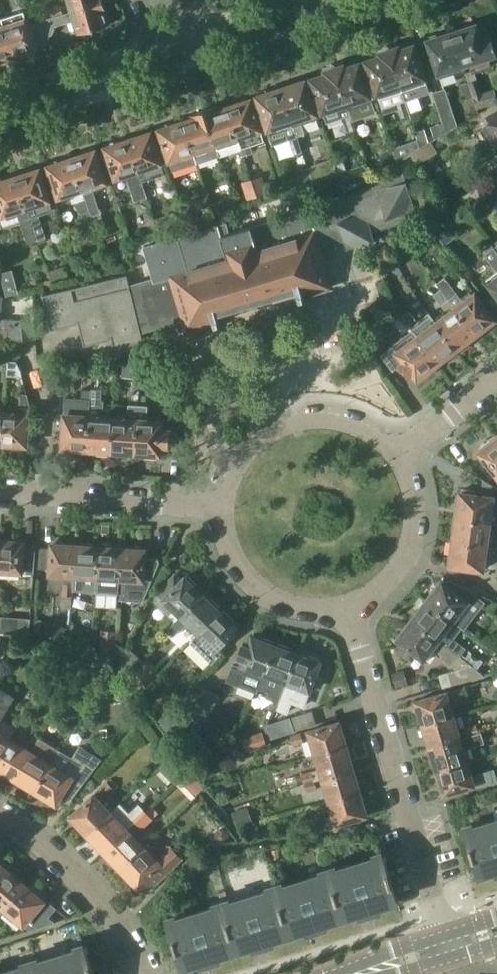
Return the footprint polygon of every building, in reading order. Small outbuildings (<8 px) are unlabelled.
[(102,2),(101,0),(68,0),(72,11),(102,2)] [(102,2),(72,11),(32,23),(39,46),(51,42),(49,35),(52,34),(55,29),(54,26),(74,20),(78,34),(82,32),(85,34),(90,32),(91,30),(108,25),(107,22),(109,19),(107,14),(105,13),(102,2)] [(63,13),(61,5),(49,8),(52,16),(63,13)] [(23,10),(1,18),(14,56),(24,52),(27,54),(32,52),(33,50),(36,49),(23,10)] [(2,62),(3,59),(14,56),(1,18),(0,16),(0,63),(2,62)] [(496,101),(496,100),(493,89),(483,93),(475,72),(493,66),(490,56),(496,54),(496,53),(491,33),(482,35),(478,24),(476,25),(475,22),(462,26),(463,29),(453,32),(466,72),(478,108),(496,101)] [(429,40),(441,78),(454,73),(455,75),(466,72),(453,32),(443,35),(442,32),(430,37),(431,39),(429,40)] [(406,100),(430,92),(427,83),(415,45),(412,46),(411,43),(399,47),(399,46),(389,49),(406,100)] [(366,60),(384,114),(399,109),(402,121),(412,118),(406,100),(389,49),(380,52),(380,53),(368,57),(369,59),(366,60)] [(349,108),(373,101),(360,63),(357,64),(356,61),(344,65),(344,64),(336,67),(349,108)] [(315,77),(312,78),(327,123),(343,118),(348,132),(356,130),(349,108),(336,67),(325,70),(326,71),(314,75),(315,77)] [(310,147),(303,124),(318,119),(306,80),(303,81),(302,78),(291,82),(291,85),(282,88),(303,149),(310,147)] [(447,132),(459,125),(446,87),(433,92),(443,122),(444,122),(447,132)] [(294,152),(303,149),(282,88),(272,91),(271,88),(259,92),(260,95),(257,96),(273,144),(290,139),(294,152)] [(254,152),(251,145),(265,140),(252,99),(249,100),(248,97),(237,101),(238,103),(228,107),(242,148),(242,150),(244,156),(254,152)] [(242,148),(228,107),(220,109),(219,105),(204,110),(218,150),(219,149),(221,157),(242,150),(242,148)] [(191,119),(184,121),(196,157),(218,150),(204,110),(190,115),(191,119)] [(495,145),(496,144),(496,113),(490,117),(491,120),(483,124),(483,125),(495,145)] [(162,128),(160,129),(173,171),(198,163),(196,157),(184,121),(173,125),(173,122),(161,126),(162,128)] [(425,129),(416,132),(419,140),(421,148),(430,143),(425,129)] [(143,181),(166,174),(152,132),(149,133),(148,130),(137,134),(138,137),(129,140),(143,181)] [(106,147),(116,178),(126,174),(135,202),(148,197),(143,181),(129,140),(120,143),(119,140),(108,144),(108,146),(106,147)] [(419,140),(393,149),(397,162),(413,154),(412,153),(421,148),(419,140)] [(421,148),(412,153),(413,154),(418,163),(436,153),(430,143),(421,148)] [(101,212),(94,190),(108,185),(96,150),(94,151),(93,148),(81,152),(82,155),(73,158),(90,210),(92,215),(101,212)] [(393,164),(395,159),(393,153),(388,151),(383,152),(380,157),(382,163),(387,166),(393,164)] [(90,210),(73,158),(63,161),(62,159),(50,163),(51,165),(49,166),(60,197),(70,193),(73,203),(77,202),(81,213),(90,210)] [(318,163),(308,166),(313,181),(323,178),(318,163)] [(345,192),(372,176),(367,163),(338,172),(345,192)] [(39,215),(53,211),(40,169),(38,170),(37,167),(25,171),(26,174),(16,177),(37,240),(47,237),(39,215)] [(287,190),(312,181),(308,167),(299,170),(301,176),(284,182),(287,190)] [(230,233),(227,222),(144,246),(153,277),(130,284),(127,274),(43,295),(51,329),(79,323),(84,345),(112,339),(115,349),(144,341),(142,332),(182,321),(184,329),(214,320),(216,326),(220,324),(216,311),(296,288),(300,300),(305,299),(304,294),(330,286),(318,248),(344,240),(347,249),(375,240),(373,232),(409,221),(406,212),(416,209),(403,169),(361,194),(230,233)] [(262,175),(252,179),(258,196),(268,192),(262,175)] [(0,226),(20,219),(28,242),(37,240),(16,177),(7,180),(6,177),(0,179),(0,224),(0,226)] [(252,179),(242,182),(247,199),(258,196),(252,179)] [(488,196),(481,185),(461,197),(467,208),(488,196)] [(488,196),(496,208),(496,190),(488,196)] [(180,206),(182,210),(182,209),(187,223),(215,214),(212,204),(211,204),(208,196),(180,206)] [(233,197),(212,204),(215,214),(237,206),(233,197)] [(176,226),(187,223),(182,209),(182,210),(172,213),(176,226)] [(90,210),(81,213),(84,224),(94,221),(92,215),(90,210)] [(443,222),(432,228),(445,245),(455,237),(443,222)] [(495,247),(494,247),(492,244),(486,249),(488,252),(485,254),(496,270),(496,250),(495,247)] [(66,265),(49,271),(52,282),(69,277),(66,265)] [(7,296),(19,293),(13,269),(0,272),(7,296)] [(487,279),(496,293),(496,271),(487,279)] [(496,319),(476,293),(464,302),(445,277),(437,283),(442,288),(476,334),(484,328),(486,330),(496,322),(494,320),(496,319)] [(448,314),(437,322),(459,351),(470,342),(468,340),(476,334),(442,288),(434,294),(448,314)] [(437,322),(433,316),(422,324),(410,309),(403,315),(405,317),(414,330),(419,336),(418,337),(438,363),(446,357),(447,359),(459,351),(437,322)] [(393,346),(381,355),(394,371),(401,365),(409,376),(413,373),(418,379),(420,377),(421,379),(432,371),(430,369),(438,363),(418,337),(398,352),(393,346)] [(8,360),(7,376),(23,376),(21,369),(17,361),(8,360)] [(141,378),(142,373),(142,366),(123,365),(122,376),(141,378)] [(156,367),(142,366),(142,373),(151,374),(150,379),(155,380),(156,367)] [(92,390),(92,393),(91,406),(90,416),(88,449),(98,450),(97,452),(112,453),(114,417),(99,416),(100,413),(104,413),(105,400),(102,400),(103,390),(92,390)] [(27,393),(21,393),(20,414),(5,413),(3,444),(6,444),(8,446),(14,447),(16,444),(28,445),(30,405),(27,393)] [(128,418),(114,417),(112,453),(126,454),(126,451),(136,452),(139,405),(129,404),(128,418)] [(148,420),(149,405),(139,405),(136,452),(145,453),(145,456),(158,457),(158,454),(160,454),(161,445),(170,446),(171,430),(162,429),(163,421),(148,420)] [(88,449),(90,416),(65,414),(65,415),(61,415),(61,428),(64,428),(63,447),(65,447),(65,450),(78,451),(78,448),(88,449)] [(492,443),(490,441),(480,449),(481,451),(480,452),(481,453),(478,455),(485,466),(489,463),(496,474),(496,439),(492,443)] [(491,511),(493,497),(475,494),(476,490),(463,489),(462,493),(461,492),(461,494),(458,494),(456,507),(459,507),(457,517),(490,521),(496,522),(496,512),(491,511)] [(487,545),(490,521),(457,517),(456,527),(454,526),(452,540),(487,545)] [(102,524),(102,533),(110,534),(111,525),(102,524)] [(35,573),(35,561),(23,560),(25,541),(13,540),(11,538),(6,538),(4,540),(1,539),(0,558),(0,571),(35,573)] [(452,555),(451,565),(484,570),(487,545),(452,540),(450,554),(452,555)] [(56,543),(52,543),(50,574),(74,575),(76,544),(65,544),(63,541),(58,541),(56,543)] [(74,575),(97,577),(99,546),(97,546),(95,543),(89,543),(87,545),(76,544),(74,575)] [(102,546),(99,546),(97,577),(121,578),(123,547),(112,547),(110,544),(104,544),(102,546)] [(121,578),(120,587),(119,598),(119,599),(143,601),(160,562),(159,558),(146,557),(147,549),(143,549),(142,546),(136,546),(134,548),(123,547),(121,578)] [(182,616),(203,593),(196,586),(197,584),(189,577),(188,578),(186,576),(181,581),(175,575),(158,593),(182,616)] [(464,627),(463,628),(464,628),(484,602),(472,593),(468,599),(443,581),(436,590),(435,588),(428,597),(430,598),(428,600),(464,627)] [(65,583),(64,595),(73,595),(73,588),(74,584),(66,583),(65,583)] [(203,593),(182,616),(176,622),(168,630),(174,636),(188,622),(199,632),(221,610),(219,608),(220,607),(212,599),(211,601),(203,593)] [(72,608),(73,595),(64,595),(63,608),(72,608)] [(464,627),(428,600),(427,602),(425,601),(418,610),(420,611),(414,619),(478,669),(484,660),(481,658),(479,659),(476,659),(475,659),(473,658),(472,656),(472,654),(473,652),(471,651),(467,656),(462,653),(467,647),(455,639),(461,631),(463,628),(464,627)] [(222,612),(221,610),(199,632),(190,642),(212,664),(223,653),(218,648),(238,627),(230,620),(232,618),(224,610),(222,612)] [(30,635),(31,618),(0,616),(0,632),(30,635)] [(170,616),(162,624),(168,630),(176,622),(170,616)] [(478,669),(414,619),(407,628),(406,626),(399,635),(400,637),(399,639),(403,642),(398,649),(412,659),(417,653),(424,659),(432,648),(442,655),(440,657),(456,669),(439,674),(443,687),(470,679),(478,669)] [(63,639),(67,627),(43,620),(39,632),(63,639)] [(80,635),(79,651),(92,652),(93,636),(80,635)] [(233,664),(227,680),(258,692),(262,682),(276,644),(274,643),(274,641),(264,637),(263,639),(253,635),(249,645),(244,643),(238,657),(244,660),(241,667),(233,664)] [(99,658),(114,660),(116,642),(101,641),(99,658)] [(120,665),(128,648),(116,642),(114,660),(114,663),(120,665)] [(282,697),(298,653),(289,649),(289,647),(279,643),(278,645),(276,644),(262,682),(271,685),(267,696),(280,701),(282,697)] [(55,663),(58,653),(58,652),(46,648),(43,660),(55,663)] [(120,665),(121,665),(117,673),(120,675),(130,682),(130,681),(138,672),(146,661),(129,649),(128,648),(120,665)] [(298,653),(282,697),(292,701),(298,686),(310,691),(313,683),(321,686),(326,670),(319,668),(321,662),(319,661),(320,659),(309,655),(308,657),(298,653)] [(408,685),(404,670),(392,673),(396,688),(408,685)] [(146,679),(138,672),(130,681),(139,688),(146,679)] [(102,692),(109,697),(111,699),(121,687),(111,680),(102,692)] [(181,703),(195,712),(197,709),(195,709),(208,688),(195,681),(181,703)] [(454,715),(449,699),(468,694),(466,686),(416,700),(420,711),(418,714),(420,720),(423,721),(423,724),(454,715)] [(11,738),(12,739),(18,729),(1,719),(15,696),(0,687),(0,756),(11,738)] [(221,696),(208,688),(195,709),(197,709),(195,712),(207,719),(221,696)] [(164,715),(161,720),(173,727),(176,722),(164,715)] [(291,715),(266,723),(271,739),(296,731),(291,715)] [(454,715),(423,724),(424,727),(423,729),(425,735),(427,737),(430,747),(461,738),(454,715)] [(339,721),(309,730),(317,754),(346,745),(346,742),(347,740),(345,734),(343,732),(339,721)] [(27,739),(36,744),(40,737),(46,727),(39,723),(35,730),(34,729),(27,739)] [(466,727),(468,735),(478,732),(476,724),(466,727)] [(179,739),(195,763),(208,754),(192,731),(179,739)] [(247,750),(247,751),(268,744),(264,731),(243,738),(245,746),(244,746),(245,751),(247,750)] [(293,744),(304,741),(301,732),(290,735),(293,744)] [(468,761),(469,761),(477,759),(473,745),(483,742),(480,732),(461,738),(430,747),(433,757),(432,760),(434,766),(436,768),(437,770),(468,761)] [(36,744),(32,751),(31,751),(15,778),(24,784),(25,786),(31,790),(33,789),(36,790),(60,750),(40,737),(36,744)] [(11,738),(0,756),(0,771),(3,773),(6,772),(15,778),(31,751),(12,739),(11,738)] [(346,745),(317,754),(323,777),(353,768),(350,758),(352,755),(350,749),(347,748),(346,745)] [(70,800),(101,758),(81,746),(73,758),(60,750),(36,790),(38,792),(39,795),(44,798),(47,797),(57,803),(62,795),(70,800)] [(475,788),(495,782),(491,769),(472,775),(468,761),(437,770),(438,773),(437,775),(438,781),(441,783),(444,794),(474,785),(475,788)] [(205,778),(212,776),(209,765),(202,768),(205,778)] [(353,768),(323,777),(330,800),(360,791),(359,789),(361,786),(359,780),(356,779),(353,768)] [(304,782),(315,779),(313,770),(302,774),(291,778),(294,785),(304,782)] [(318,788),(315,779),(304,782),(307,792),(318,788)] [(114,787),(108,781),(100,788),(106,795),(114,787)] [(361,794),(360,791),(330,800),(335,815),(316,821),(318,829),(367,815),(364,804),(365,801),(363,795),(361,794)] [(88,834),(111,812),(94,794),(71,816),(79,824),(79,827),(84,832),(86,832),(88,834)] [(232,812),(237,826),(253,821),(248,806),(232,812)] [(155,818),(148,810),(136,821),(144,829),(155,818)] [(111,812),(88,834),(90,836),(90,838),(95,843),(97,843),(105,851),(128,829),(111,812)] [(473,827),(472,824),(464,826),(479,875),(496,870),(496,872),(496,820),(473,827)] [(254,823),(253,821),(237,826),(238,828),(245,826),(249,838),(261,834),(257,822),(254,823)] [(230,834),(227,830),(222,828),(217,830),(216,836),(218,840),(223,842),(228,840),(230,834)] [(120,867),(122,868),(145,846),(128,829),(105,851),(113,859),(112,862),(117,866),(120,867)] [(155,858),(145,846),(122,868),(123,870),(123,873),(128,878),(131,878),(139,886),(144,881),(151,888),(183,858),(170,844),(155,858)] [(386,854),(384,855),(383,851),(375,854),(376,857),(337,869),(336,866),(328,868),(343,917),(360,912),(361,915),(381,909),(380,906),(398,900),(386,860),(387,860),(386,854)] [(327,922),(343,917),(328,868),(321,870),(322,874),(284,886),(282,882),(275,884),(291,933),(306,928),(308,932),(309,931),(328,926),(327,922)] [(26,885),(18,878),(17,874),(13,871),(10,871),(8,869),(0,878),(0,917),(6,910),(5,909),(26,885)] [(291,933),(275,884),(268,887),(268,891),(230,903),(228,899),(221,901),(236,950),(253,945),(254,948),(262,946),(274,942),(274,939),(291,933)] [(28,887),(26,885),(5,909),(6,910),(30,930),(55,922),(39,908),(45,901),(36,893),(36,890),(31,886),(28,887)] [(220,955),(236,950),(221,901),(214,903),(215,907),(176,919),(175,915),(168,918),(169,921),(168,922),(181,968),(200,961),(201,965),(221,959),(220,955)] [(30,960),(34,973),(94,973),(84,943),(76,946),(77,950),(39,961),(37,958),(30,960)] [(30,960),(23,962),(24,966),(0,973),(34,973),(30,960)]
